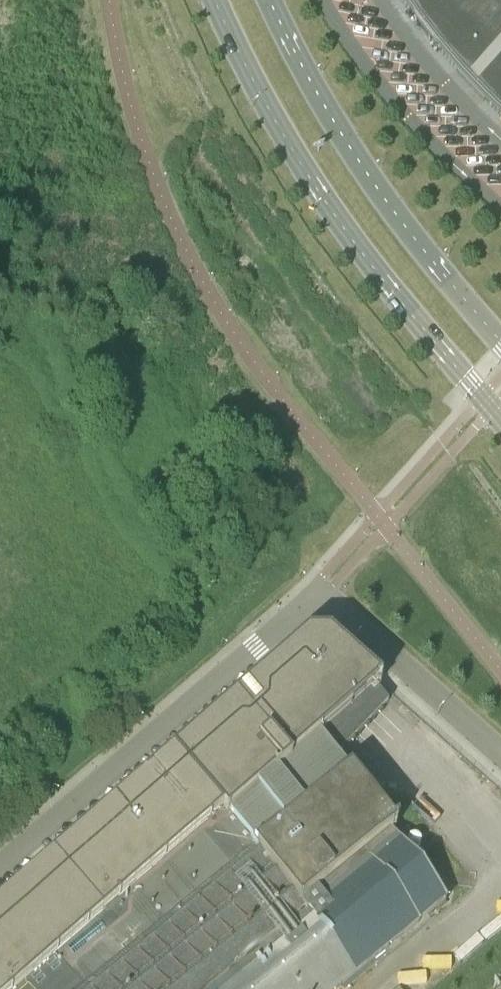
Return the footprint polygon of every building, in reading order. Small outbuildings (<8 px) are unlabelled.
[(414,20),(464,81),(470,86),(500,52),(500,0),(401,0),(414,20)] [(470,86),(500,118),(500,52),(470,86)] [(253,851),(82,988),(337,988),(445,901),(390,833),(395,829),(349,771),(348,772),(320,736),(379,685),(328,639),(307,639),(0,902),(0,988),(18,988),(222,813),(226,818),(228,816),(254,848),(254,849),(253,848),(252,849),(253,851)]
